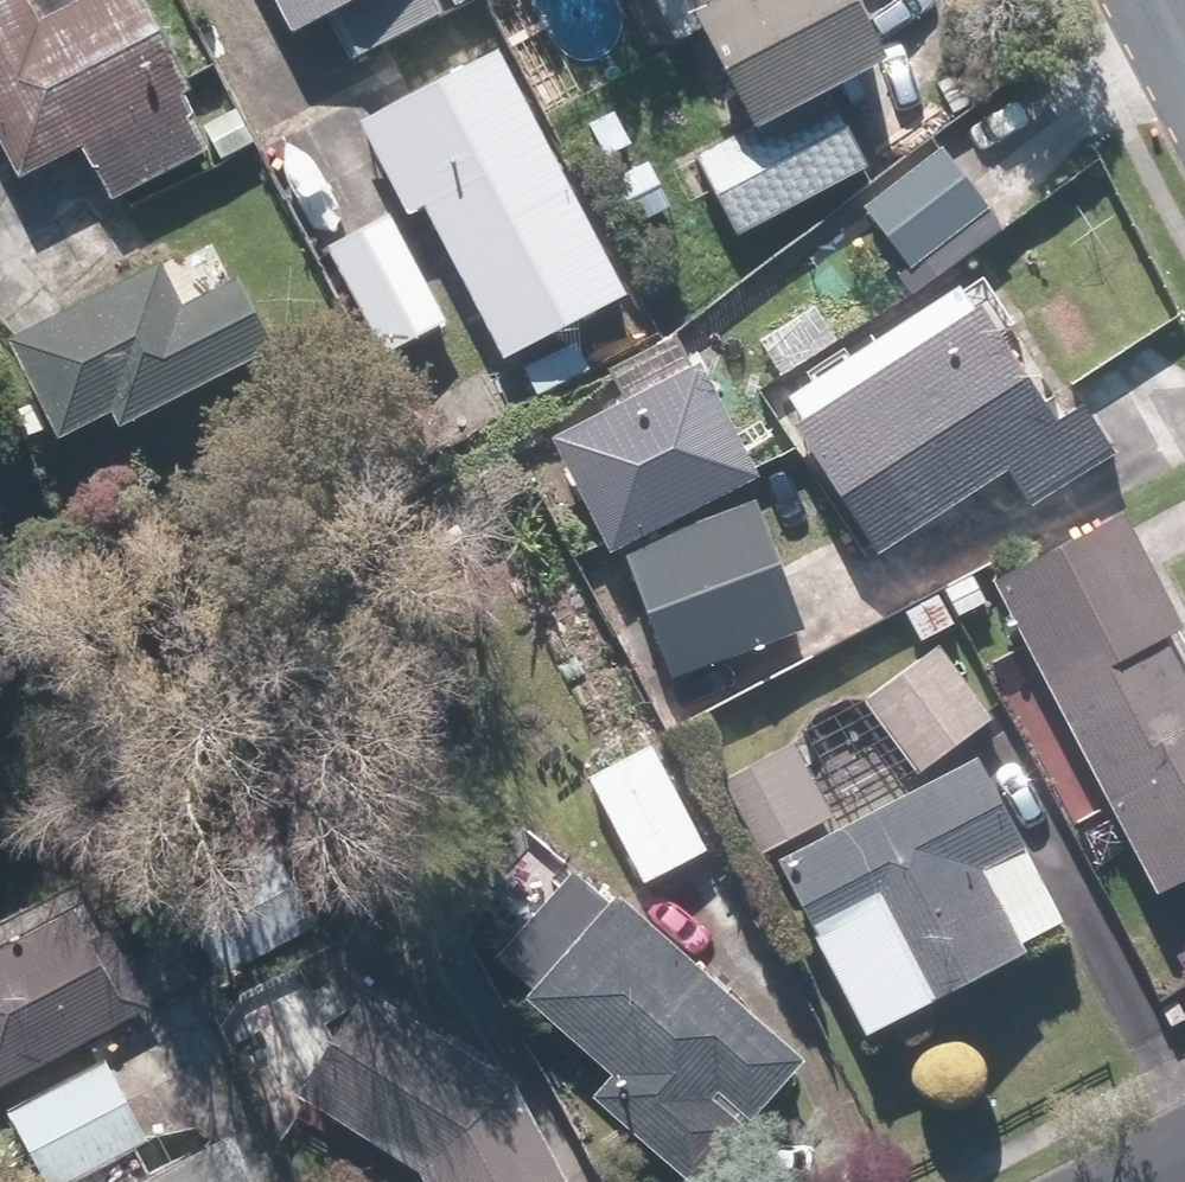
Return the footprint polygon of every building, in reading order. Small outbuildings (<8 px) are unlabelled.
[(223,162),(259,143),(222,73),(194,87),(148,0),(82,0),(42,21),(31,0),(0,0),(0,131),(24,177),(83,146),(113,202),(216,148),(223,162)] [(330,15),(355,61),(445,12),(438,0),(277,0),(295,34),(330,15)] [(834,89),(895,57),(866,0),(691,0),(753,121),(694,151),(738,236),(873,166),(834,89)] [(359,123),(408,217),(428,207),(509,360),(631,295),(501,49),(359,123)] [(1037,133),(984,179),(1022,224),(1076,178),(1037,133)] [(939,143),(862,207),(914,269),(991,205),(939,143)] [(388,212),(326,246),(386,356),(448,322),(388,212)] [(240,275),(181,304),(160,259),(9,332),(61,438),(118,411),(125,426),(277,352),(240,275)] [(1083,402),(1060,418),(968,280),(784,402),(884,552),(1007,470),(1033,509),(1117,453),(1083,402)] [(700,361),(557,435),(617,551),(760,477),(700,361)] [(757,499),(628,552),(680,680),(809,627),(757,499)] [(993,586),(1157,893),(1184,878),(1184,623),(1127,514),(993,586)] [(867,703),(919,774),(994,719),(942,647),(867,703)] [(797,740),(727,777),(767,854),(838,817),(797,740)] [(657,746),(591,778),(643,886),(709,854),(657,746)] [(981,753),(779,857),(870,1034),(1072,930),(981,753)] [(615,909),(535,834),(474,899),(518,940),(496,963),(614,1073),(594,1094),(689,1181),(693,1181),(808,1058),(630,893),(615,909)] [(278,846),(200,886),(242,967),(320,926),(278,846)] [(0,943),(0,1086),(154,1009),(97,894),(0,943)] [(520,1083),(361,977),(295,1075),(415,1156),(429,1181),(569,1181),(520,1083)] [(9,1111),(45,1181),(83,1181),(155,1145),(111,1059),(9,1111)] [(228,1131),(140,1181),(257,1181),(228,1131)]
